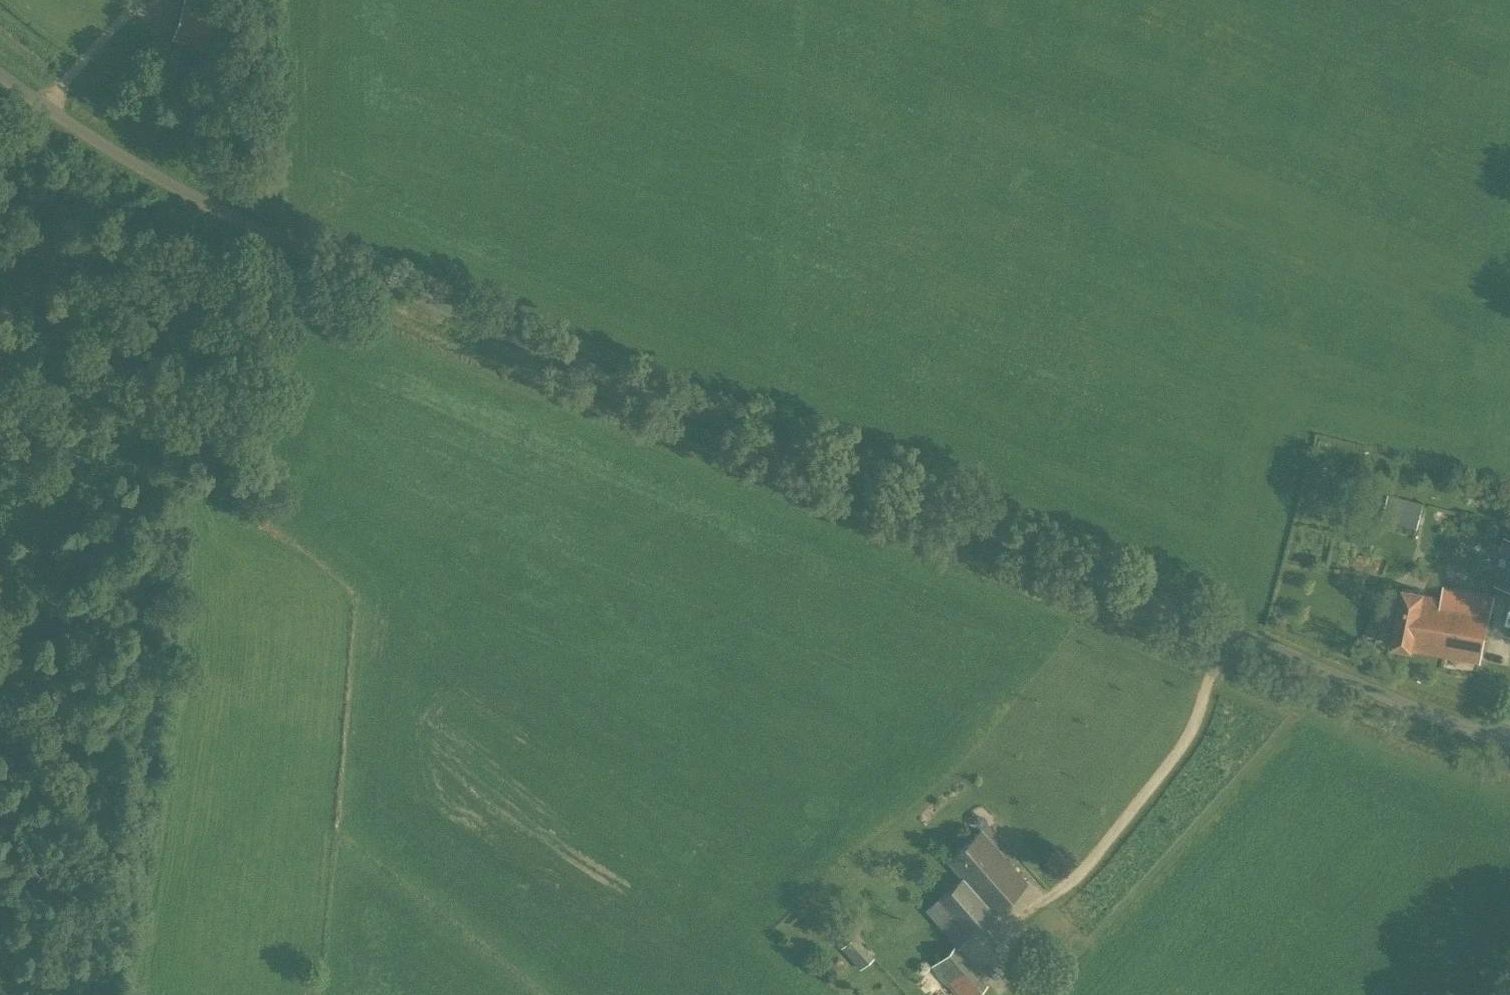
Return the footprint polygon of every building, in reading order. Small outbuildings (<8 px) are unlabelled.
[(1417,529),(1424,502),(1388,494),(1382,521),(1417,529)] [(1504,536),(1493,585),(1509,589),(1509,538),(1504,536)] [(1443,583),(1441,595),(1402,587),(1391,644),(1480,662),(1494,593),(1443,583)] [(956,944),(1028,882),(981,828),(946,859),(964,876),(926,909),(956,944)] [(837,945),(859,967),(872,954),(851,932),(837,945)] [(957,994),(974,994),(988,984),(954,946),(931,966),(957,994)]
